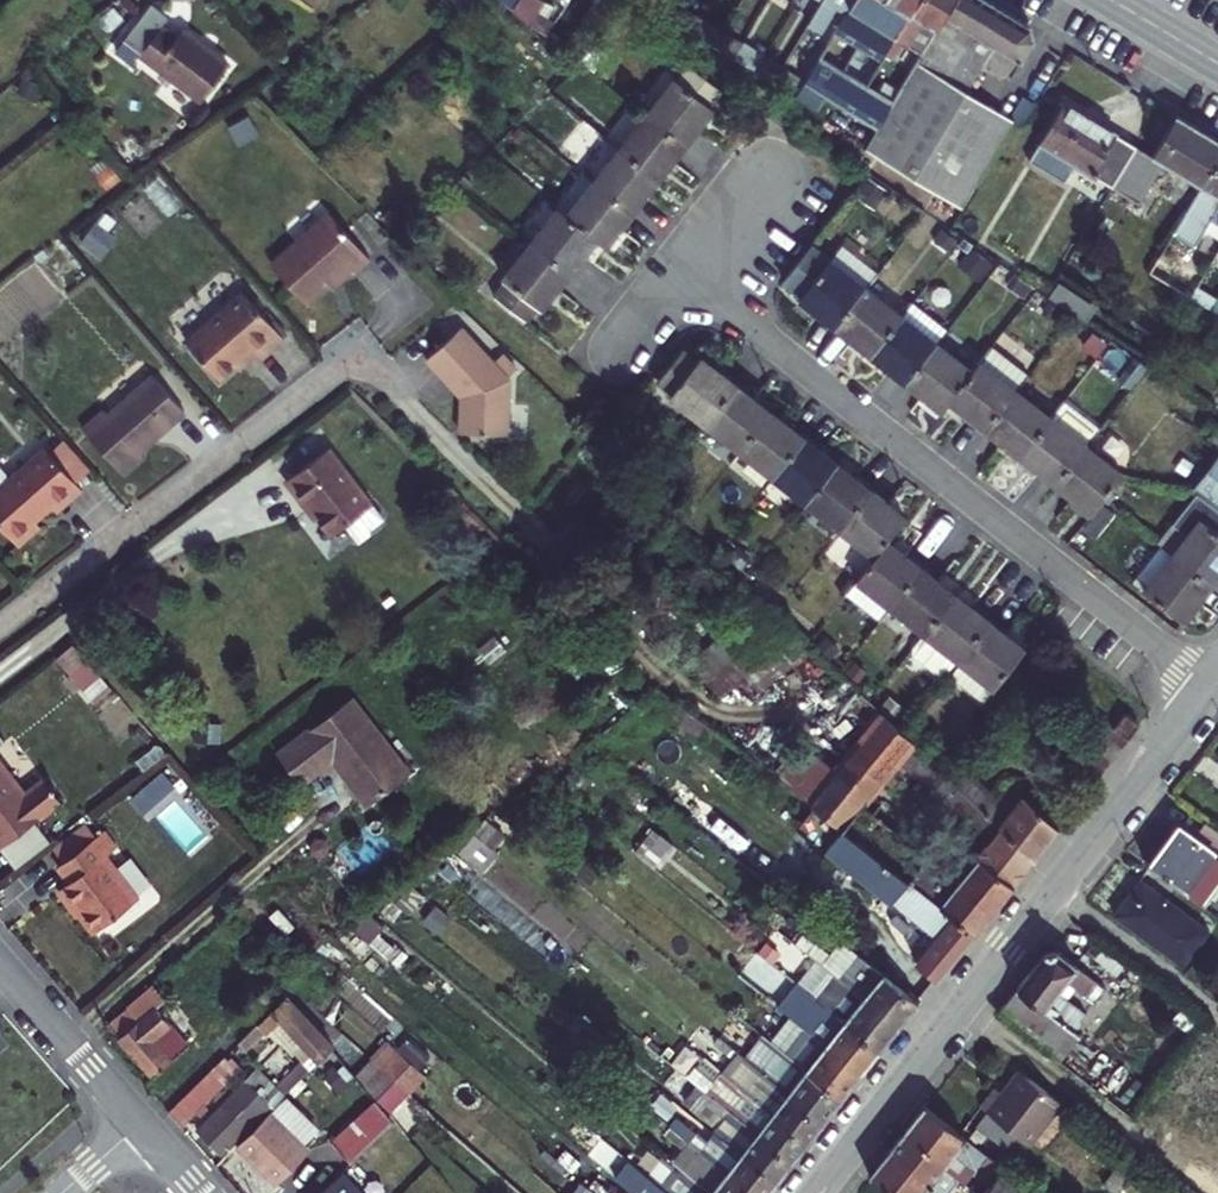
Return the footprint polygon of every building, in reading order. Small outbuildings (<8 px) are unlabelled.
[(511,12),(519,0),(498,0),(511,12)] [(539,13),(519,0),(511,12),(529,30),(535,21),(539,13)] [(919,0),(855,0),(847,13),(804,84),(797,97),(817,109),(825,97),(878,129),(894,102),(867,85),(886,53),(895,37),(919,0)] [(855,0),(823,0),(822,2),(807,26),(820,33),(836,7),(847,13),(855,0)] [(1034,29),(986,0),(955,0),(922,54),(913,70),(894,102),(878,129),(952,174),(991,108),(993,106),(969,90),(985,63),(1010,79),(1033,40),(1034,29)] [(895,37),(922,54),(955,0),(919,0),(895,37)] [(139,55),(201,102),(228,65),(181,29),(175,38),(160,27),(168,17),(151,5),(116,51),(133,64),(139,55)] [(701,22),(681,10),(673,24),(692,36),(701,22)] [(551,37),(535,21),(529,30),(546,46),(551,37)] [(712,47),(720,34),(701,22),(692,36),(712,47)] [(741,45),(744,40),(724,27),(720,34),(712,47),(714,48),(723,54),(733,60),(741,45)] [(554,53),(560,45),(551,37),(546,46),(554,53)] [(752,72),(761,57),(741,45),(733,60),(752,72)] [(594,69),(605,55),(595,46),(588,54),(583,61),(594,69)] [(723,54),(714,48),(707,60),(716,66),(723,54)] [(913,70),(886,53),(867,85),(894,102),(913,70)] [(780,70),(781,70),(761,57),(752,72),(773,84),(780,70)] [(688,67),(677,81),(710,107),(721,93),(688,67)] [(797,97),(804,84),(780,70),(773,84),(777,86),(797,97)] [(646,115),(685,145),(713,109),(710,107),(677,81),(673,78),(646,115)] [(1064,103),(1039,144),(1112,188),(1114,184),(1136,148),(1064,103)] [(1010,120),(991,108),(952,174),(975,188),(1014,123),(1010,120)] [(619,150),(657,180),(685,145),(646,115),(619,150)] [(817,115),(813,123),(816,125),(821,117),(817,115)] [(1114,184),(1151,206),(1173,170),(1201,188),(1217,160),(1217,140),(1178,115),(1152,156),(1136,148),(1114,184)] [(952,174),(878,129),(859,159),(956,218),(975,188),(952,174)] [(594,182),(632,212),(657,180),(619,150),(594,182)] [(1201,188),(1173,233),(1196,246),(1204,232),(1217,240),(1217,160),(1201,188)] [(605,247),(632,212),(594,182),(582,174),(555,208),(594,239),(605,247)] [(530,241),(569,273),(594,239),(555,208),(530,241)] [(330,218),(276,273),(314,310),(335,289),(353,270),(359,276),(374,261),(330,218)] [(538,306),(542,308),(569,273),(530,241),(502,277),(503,279),(493,294),(527,320),(538,306)] [(812,245),(783,281),(803,296),(831,259),(812,245)] [(844,246),(833,261),(868,288),(879,274),(844,246)] [(836,328),(868,288),(833,261),(831,259),(803,296),(800,300),(836,328)] [(1194,291),(1197,285),(1157,261),(1149,274),(1189,298),(1194,291)] [(341,295),(359,276),(353,270),(335,289),(341,295)] [(1078,297),(1060,286),(1052,298),(1070,309),(1078,297)] [(872,355),(902,315),(868,288),(836,328),(872,355)] [(1214,304),(1194,291),(1189,298),(1210,311),(1214,304)] [(285,340),(244,293),(187,343),(220,381),(250,355),(258,364),(285,340)] [(872,355),(907,383),(939,343),(947,332),(912,304),(902,315),(872,355)] [(487,367),(459,329),(421,358),(444,389),(447,387),(453,394),(453,434),(501,432),(500,378),(498,375),(505,370),(497,359),(487,367)] [(949,403),(974,371),(939,343),(907,383),(943,411),(949,403)] [(993,347),(981,363),(1016,391),(1028,375),(993,347)] [(683,350),(657,384),(672,395),(698,362),(683,350)] [(708,427),(739,388),(700,359),(698,362),(672,395),(670,397),(708,427)] [(974,371),(949,403),(985,431),(1016,391),(981,363),(974,371)] [(190,418),(159,383),(114,422),(110,416),(88,435),(128,481),(150,463),(146,457),(190,418)] [(741,453),(772,414),(739,388),(708,427),(741,453)] [(1020,459),(1052,419),(1016,391),(985,431),(1020,459)] [(1207,410),(1217,417),(1217,392),(1207,410)] [(775,479),(807,440),(772,414),(741,453),(775,479)] [(1085,415),(1071,434),(1087,447),(1102,428),(1085,415)] [(1052,419),(1020,459),(1056,486),(1087,447),(1071,434),(1052,419)] [(66,438),(49,452),(77,484),(93,469),(66,438)] [(809,505),(839,466),(807,440),(775,479),(809,505)] [(371,503),(328,446),(285,478),(308,508),(310,506),(331,534),(342,525),(371,503)] [(1102,502),(1123,475),(1087,447),(1056,486),(1092,515),(1102,502)] [(46,449),(0,488),(0,525),(18,546),(41,527),(36,521),(52,507),(57,513),(83,490),(46,449)] [(1217,511),(1217,456),(1191,492),(1195,494),(1217,511)] [(839,466),(809,505),(842,531),(873,491),(839,466)] [(873,491),(842,531),(877,558),(889,542),(908,519),(873,491)] [(1210,586),(1217,576),(1217,512),(1195,494),(1156,545),(1160,547),(1173,557),(1210,586)] [(371,503),(342,525),(354,542),(364,535),(366,526),(380,515),(371,503)] [(892,607),(923,569),(889,542),(877,558),(858,581),(892,607)] [(1144,592),(1183,622),(1210,586),(1173,557),(1160,547),(1133,581),(1145,591),(1144,592)] [(923,569),(892,607),(926,634),(956,595),(923,569)] [(959,660),(990,621),(956,595),(926,634),(959,660)] [(760,596),(686,658),(719,697),(744,678),(759,693),(795,663),(813,647),(810,644),(778,614),(760,596)] [(985,700),(1025,649),(990,621),(959,660),(950,673),(985,700)] [(58,654),(39,688),(60,699),(78,665),(58,654)] [(804,748),(776,780),(841,830),(974,933),(1010,889),(974,861),(962,861),(945,882),(922,865),(924,863),(870,820),(875,813),(864,804),(899,760),(963,823),(969,816),(992,837),(1025,870),(1034,859),(949,778),(903,733),(872,703),(863,695),(847,711),(868,730),(833,771),(804,748)] [(409,773),(352,698),(278,755),(300,784),(332,759),(340,769),(343,767),(370,803),(409,773)] [(1084,735),(1114,758),(1129,740),(1116,729),(1099,716),(1084,735)] [(1139,727),(1126,716),(1116,729),(1129,740),(1139,727)] [(60,800),(54,791),(55,787),(50,786),(43,778),(24,793),(0,761),(0,847),(60,800)] [(1034,859),(1058,828),(1011,783),(997,800),(960,765),(949,778),(1034,859)] [(531,810),(551,786),(540,777),(519,801),(531,810)] [(48,842),(63,863),(103,832),(88,812),(48,842)] [(1150,867),(1184,892),(1212,853),(1217,858),(1217,833),(1205,824),(1194,839),(1178,828),(1150,867)] [(974,933),(841,830),(825,850),(893,903),(894,901),(935,935),(914,962),(936,981),(974,933)] [(70,880),(60,887),(95,931),(136,900),(104,857),(116,848),(103,832),(63,863),(59,866),(70,880)] [(465,871),(483,850),(465,835),(447,857),(454,862),(465,871)] [(661,836),(642,858),(654,869),(673,846),(661,836)] [(1010,889),(1025,870),(992,837),(974,861),(1010,889)] [(440,880),(454,862),(447,857),(441,853),(427,870),(440,880)] [(1209,931),(1138,880),(1112,915),(1182,966),(1209,931)] [(879,1051),(897,1028),(841,981),(834,976),(825,987),(792,960),(787,965),(763,946),(758,952),(825,1006),(879,1051)] [(861,1074),(879,1051),(825,1006),(814,1020),(772,986),(769,990),(745,970),(748,966),(729,950),(720,962),(736,974),(752,987),(804,1029),(861,1074)] [(1054,952),(1043,954),(995,1014),(1058,1063),(1078,1036),(1076,1034),(1073,1032),(1085,1016),(1066,1001),(1076,986),(1083,992),(1092,981),(1054,952)] [(897,1028),(918,1003),(860,957),(841,981),(897,1028)] [(1216,999),(1217,996),(1217,981),(1193,962),(1184,975),(1216,999)] [(752,987),(736,974),(728,983),(744,995),(752,987)] [(1102,989),(1092,981),(1083,992),(1094,1000),(1102,989)] [(151,984),(107,1022),(155,1076),(188,1047),(155,1009),(165,1000),(151,984)] [(1076,1034),(1078,1036),(1107,1058),(1145,1009),(1114,984),(1076,1034)] [(301,1066),(300,1066),(275,1090),(283,1098),(332,1049),(334,1046),(287,994),(238,1042),(246,1051),(271,1028),(279,1020),(299,1041),(312,1056),(301,1066)] [(299,1041),(279,1020),(271,1028),(290,1049),(299,1041)] [(804,1029),(784,1052),(842,1099),(861,1074),(804,1029)] [(805,1145),(823,1122),(762,1072),(719,1038),(713,1044),(733,1060),(720,1076),(723,1077),(805,1145)] [(388,1042),(372,1060),(382,1070),(408,1092),(411,1094),(427,1076),(388,1042)] [(842,1099),(784,1052),(781,1050),(762,1072),(823,1122),(842,1099)] [(242,1067),(232,1058),(229,1060),(225,1056),(167,1113),(182,1128),(242,1067)] [(686,1077),(697,1085),(792,1162),(805,1145),(723,1077),(719,1082),(698,1064),(686,1077)] [(408,1092),(382,1070),(366,1088),(374,1099),(387,1114),(408,1092)] [(251,1077),(195,1131),(223,1158),(236,1145),(269,1112),(283,1098),(275,1090),(256,1071),(251,1077)] [(1028,1146),(1061,1105),(1018,1072),(1000,1095),(994,1090),(980,1110),(1028,1146)] [(792,1162),(697,1085),(684,1101),(706,1120),(703,1125),(714,1133),(775,1183),(792,1162)] [(387,1114),(374,1099),(329,1141),(351,1164),(394,1123),(387,1114)] [(922,1108),(902,1134),(943,1165),(966,1183),(974,1172),(989,1185),(998,1173),(1001,1169),(922,1108)] [(284,1167),(304,1147),(269,1112),(236,1145),(274,1184),(288,1172),(284,1167)] [(775,1183),(714,1133),(707,1142),(677,1118),(669,1127),(750,1192),(768,1192),(775,1183)] [(669,1127),(665,1132),(685,1149),(673,1164),(708,1192),(750,1192),(669,1127)] [(956,1180),(940,1167),(943,1165),(902,1134),(885,1155),(900,1165),(927,1187),(935,1192),(946,1192),(956,1180)] [(288,1172),(308,1152),(304,1147),(284,1167),(288,1172)] [(673,1164),(663,1156),(647,1176),(667,1192),(708,1192),(673,1164)] [(1111,1192),(1121,1192),(1141,1167),(1127,1156),(1103,1187),(1111,1192)] [(927,1187),(900,1165),(897,1169),(883,1158),(867,1178),(887,1192),(923,1192),(927,1187)] [(966,1183),(943,1165),(940,1167),(956,1180),(957,1179),(964,1185),(966,1183)] [(998,1173),(989,1185),(983,1192),(1023,1192),(998,1173)] [(333,1181),(320,1192),(345,1192),(333,1181)]
